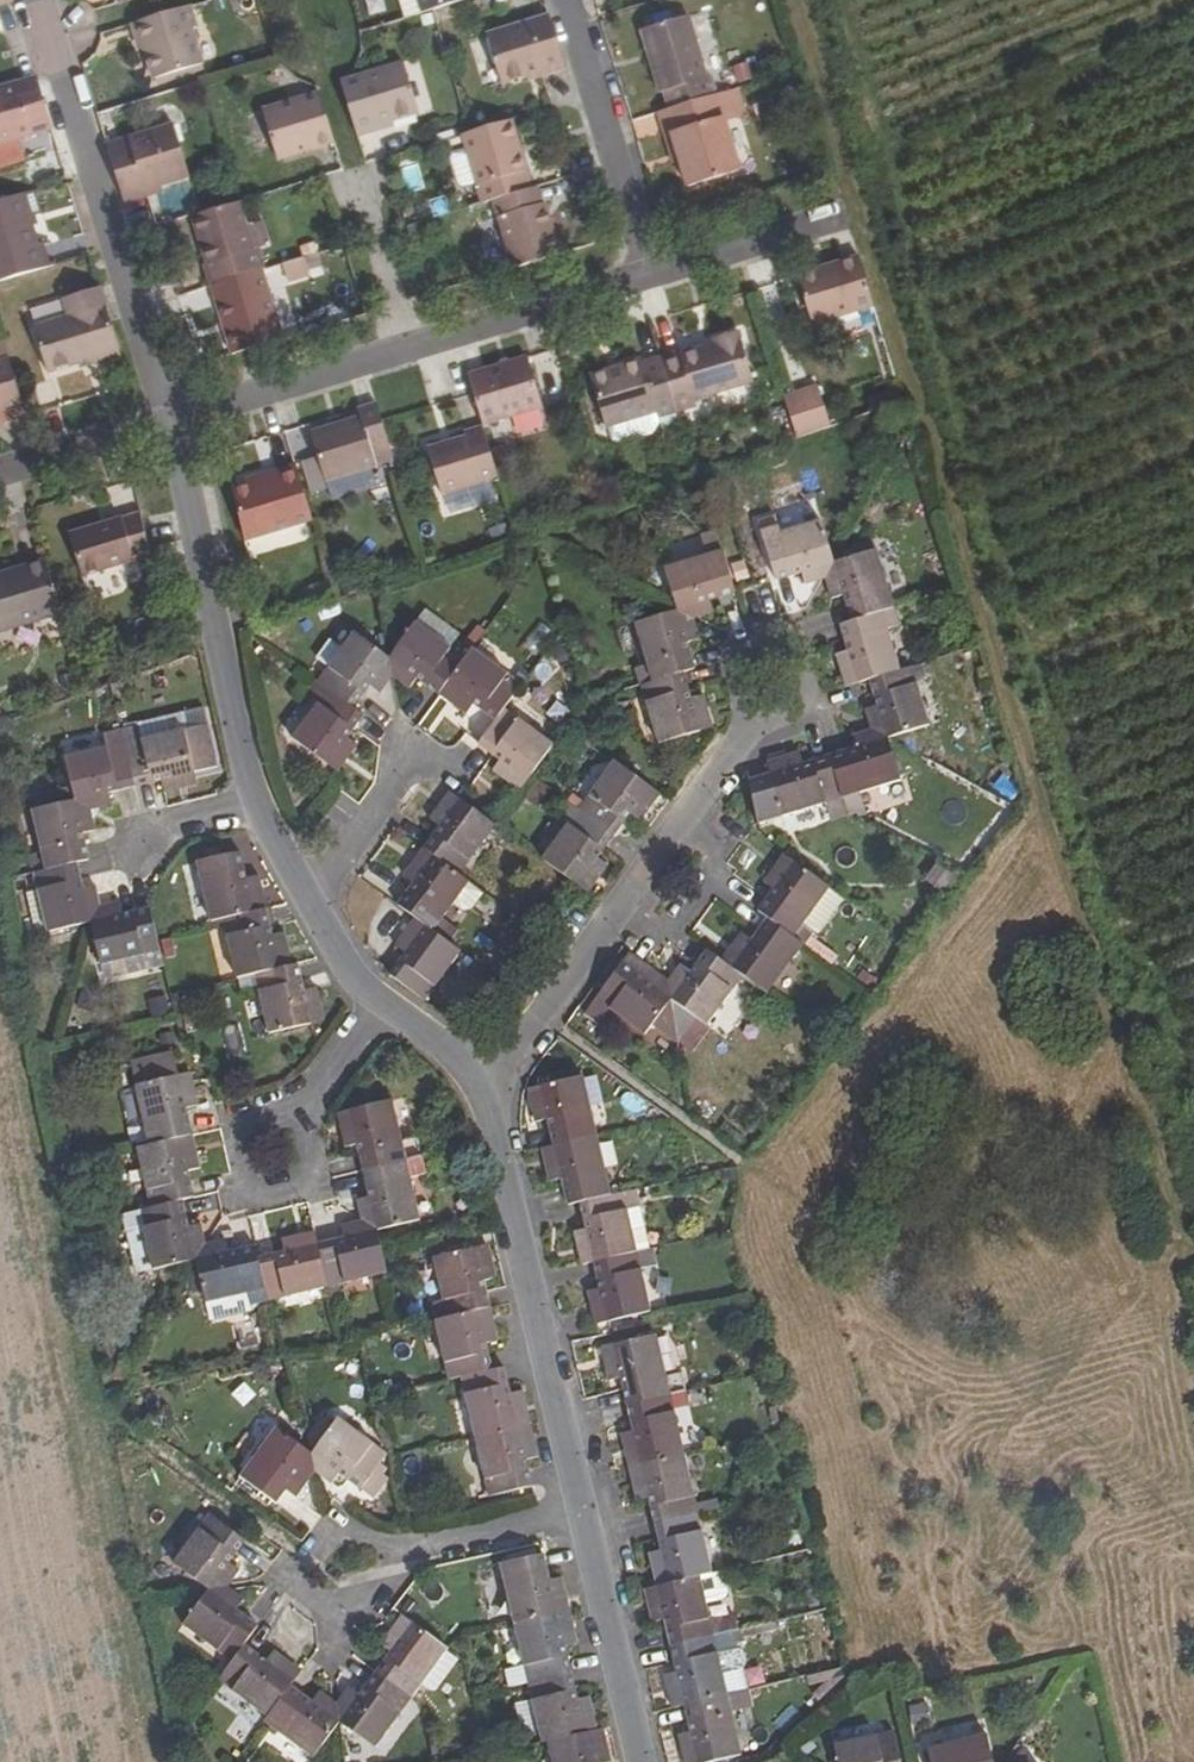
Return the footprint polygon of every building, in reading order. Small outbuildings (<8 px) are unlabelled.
[(422,14),(432,11),(467,0),(418,0),(422,14)] [(189,7),(130,24),(136,44),(141,42),(153,79),(166,76),(168,82),(191,74),(189,68),(202,65),(191,29),(196,28),(189,7)] [(549,17),(486,36),(501,84),(542,72),(544,76),(565,70),(549,17)] [(686,17),(640,31),(659,94),(665,92),(670,109),(671,109),(717,95),(712,78),(706,79),(686,17)] [(403,64),(340,83),(362,155),(383,149),(376,125),(418,113),(403,64)] [(202,65),(189,68),(191,74),(204,70),(202,65)] [(166,76),(153,79),(155,85),(168,82),(166,76)] [(51,129),(35,78),(0,89),(0,145),(51,129)] [(80,78),(67,84),(80,111),(92,105),(80,78)] [(717,95),(671,109),(686,160),(694,186),(746,170),(731,121),(748,116),(740,88),(717,95)] [(318,94),(262,111),(277,160),(333,143),(318,94)] [(671,109),(664,111),(680,163),(686,160),(671,109)] [(469,133),(462,135),(483,204),(494,200),(529,190),(524,172),(526,172),(510,121),(469,133)] [(173,125),(106,146),(124,204),(146,197),(144,191),(188,177),(173,125)] [(417,163),(395,169),(401,194),(423,188),(417,163)] [(529,190),(494,200),(513,269),(559,255),(548,218),(545,219),(541,204),(535,188),(529,190)] [(0,201),(0,279),(1,282),(48,267),(41,244),(37,245),(28,218),(40,214),(33,191),(0,201)] [(238,203),(192,217),(207,264),(205,265),(211,286),(262,271),(265,269),(259,249),(253,250),(238,203)] [(297,256),(274,266),(282,286),(305,277),(297,256)] [(858,257),(819,269),(821,273),(859,262),(858,257)] [(819,269),(796,276),(812,325),(873,306),(859,262),(821,273),(819,269)] [(262,271),(211,286),(232,355),(282,339),(262,271)] [(68,317),(33,328),(47,373),(78,364),(90,360),(92,365),(120,356),(100,288),(63,299),(68,317)] [(737,332),(713,339),(714,345),(739,337),(737,332)] [(679,352),(659,358),(673,406),(691,400),(752,382),(739,337),(714,345),(680,355),(679,352)] [(9,360),(4,341),(0,343),(0,413),(4,411),(7,423),(26,417),(9,360)] [(527,358),(467,376),(472,394),(481,425),(541,407),(527,358)] [(621,373),(591,382),(605,428),(655,413),(659,424),(677,418),(675,413),(673,406),(659,358),(641,364),(641,361),(619,367),(621,373)] [(90,360),(78,364),(79,368),(92,365),(90,360)] [(619,367),(589,376),(591,382),(621,373),(619,367)] [(813,383),(776,396),(791,437),(827,424),(813,383)] [(691,400),(673,406),(675,413),(694,408),(691,400)] [(360,418),(310,433),(324,481),(376,466),(372,452),(389,447),(381,421),(376,404),(357,410),(360,418)] [(677,418),(659,424),(660,428),(678,423),(677,418)] [(497,478),(482,427),(464,433),(466,437),(427,450),(441,495),(497,478)] [(249,486),(233,492),(244,541),(311,520),(295,466),(277,472),(278,477),(249,486)] [(277,472),(247,480),(249,486),(278,477),(277,472)] [(140,513),(68,535),(81,577),(149,556),(140,513)] [(820,519),(764,537),(778,579),(801,572),(805,582),(818,578),(815,568),(834,562),(820,519)] [(663,567),(675,609),(695,603),(697,613),(710,609),(708,600),(734,591),(720,549),(663,567)] [(876,549),(834,562),(840,581),(830,585),(833,598),(845,596),(852,620),(883,611),(895,607),(876,549)] [(0,581),(0,626),(60,608),(45,561),(22,568),(23,574),(0,581)] [(815,568),(818,578),(826,576),(834,562),(815,568)] [(826,576),(830,585),(840,581),(834,562),(826,576)] [(0,574),(0,581),(23,574),(22,568),(0,574)] [(697,613),(695,603),(675,609),(690,617),(697,613)] [(634,622),(653,681),(681,672),(693,668),(686,642),(696,638),(692,626),(682,628),(675,609),(634,622)] [(692,626),(690,617),(675,609),(682,628),(692,626)] [(852,620),(841,623),(849,648),(836,653),(839,666),(851,663),(857,681),(870,677),(899,668),(883,611),(852,620)] [(414,620),(388,654),(404,666),(399,675),(411,684),(417,676),(438,690),(445,679),(464,655),(414,620)] [(521,644),(534,654),(551,633),(537,623),(521,644)] [(357,633),(320,681),(325,685),(353,705),(368,685),(377,689),(384,679),(376,674),(388,654),(357,633)] [(523,681),(472,643),(464,655),(445,679),(462,693),(455,704),(466,710),(474,701),(497,717),(505,706),(523,681)] [(391,671),(388,654),(376,674),(384,679),(391,671)] [(391,671),(399,675),(404,666),(388,654),(391,671)] [(851,663),(839,666),(845,684),(857,681),(851,663)] [(899,668),(870,677),(878,704),(866,707),(869,719),(882,716),(889,738),(929,725),(911,664),(899,668)] [(653,681),(639,685),(658,744),(698,731),(693,712),(705,708),(701,695),(689,698),(681,672),(653,681)] [(445,679),(438,690),(455,704),(462,693),(445,679)] [(325,685),(289,735),(324,761),(336,744),(346,752),(355,740),(345,732),(361,711),(353,705),(325,685)] [(555,740),(505,706),(497,717),(480,742),(501,757),(494,766),(503,774),(511,765),(527,777),(531,772),(555,740)] [(705,708),(693,712),(698,731),(710,727),(705,708)] [(869,719),(873,730),(889,738),(882,716),(869,719)] [(182,728),(121,742),(131,785),(158,779),(161,790),(176,788),(175,775),(192,772),(182,728)] [(889,738),(873,730),(864,735),(867,744),(889,738)] [(853,749),(828,756),(842,797),(900,781),(889,738),(867,744),(864,735),(850,739),(853,749)] [(121,742),(64,755),(73,798),(91,794),(94,807),(108,804),(106,792),(131,785),(121,742)] [(336,744),(324,761),(334,767),(346,752),(336,744)] [(842,797),(828,756),(804,764),(801,754),(767,765),(769,773),(751,778),(763,821),(842,797)] [(612,760),(577,807),(612,832),(628,811),(638,819),(646,808),(636,800),(647,785),(612,760)] [(511,765),(503,774),(519,787),(527,777),(511,765)] [(175,775),(176,788),(194,783),(192,772),(175,775)] [(647,785),(636,800),(646,808),(659,793),(647,785)] [(446,789),(435,806),(444,813),(456,798),(446,789)] [(91,794),(73,798),(91,808),(94,807),(91,794)] [(73,798),(31,808),(45,869),(76,863),(87,860),(82,835),(95,832),(91,808),(73,798)] [(436,824),(420,845),(431,854),(455,871),(492,823),(456,798),(444,813),(435,806),(427,817),(436,824)] [(578,885),(585,891),(606,862),(597,854),(612,832),(577,807),(540,857),(578,885)] [(431,854),(420,845),(401,875),(410,882),(395,903),(413,917),(423,924),(426,926),(446,899),(463,877),(455,871),(431,854)] [(196,863),(210,920),(221,918),(253,910),(248,891),(259,889),(256,876),(244,877),(238,852),(196,863)] [(786,853),(773,870),(784,878),(795,861),(786,853)] [(941,895),(955,874),(934,859),(919,880),(941,895)] [(775,888),(759,911),(769,918),(795,936),(830,889),(795,861),(784,878),(773,870),(766,880),(775,888)] [(45,869),(33,872),(46,931),(89,922),(85,903),(96,899),(93,886),(82,888),(76,863),(45,869)] [(464,905),(477,887),(463,877),(446,899),(456,906),(464,905)] [(248,891),(253,910),(265,907),(259,889),(248,891)] [(85,903),(89,922),(98,904),(96,899),(85,903)] [(89,922),(99,964),(158,950),(153,932),(147,907),(122,912),(119,900),(106,903),(108,916),(89,922)] [(106,903),(98,904),(89,922),(108,916),(106,903)] [(253,910),(221,918),(235,979),(253,973),(279,967),(291,964),(282,931),(271,934),(265,907),(253,910)] [(423,924),(413,917),(403,933),(413,941),(423,924)] [(795,936),(769,918),(754,939),(744,932),(735,942),(745,949),(733,968),(744,976),(768,994),(804,943),(795,936)] [(735,942),(722,960),(733,968),(745,949),(735,942)] [(722,960),(708,950),(693,970),(682,963),(674,974),(684,981),(672,1001),(707,1026),(744,976),(733,968),(722,960)] [(672,1001),(655,988),(662,978),(630,956),(600,997),(646,1033),(672,1001)] [(279,967),(253,973),(267,1034),(309,1024),(305,1002),(314,1000),(311,988),(301,990),(295,963),(291,964),(279,967)] [(674,974),(669,981),(672,1001),(684,981),(674,974)] [(655,988),(672,1001),(669,981),(662,978),(655,988)] [(314,1000),(305,1002),(309,1024),(320,1020),(314,1000)] [(127,1087),(141,1147),(172,1139),(184,1136),(179,1110),(189,1107),(182,1074),(127,1087)] [(582,1075),(540,1084),(545,1104),(533,1107),(536,1121),(548,1119),(555,1144),(597,1134),(582,1075)] [(528,1088),(533,1107),(545,1104),(540,1084),(528,1088)] [(357,1144),(363,1170),(406,1160),(421,1157),(417,1138),(401,1142),(391,1101),(349,1111),(354,1131),(342,1134),(345,1147),(357,1144)] [(349,1111),(337,1114),(342,1134),(354,1131),(349,1111)] [(610,1194),(597,1134),(555,1144),(559,1164),(547,1167),(549,1180),(561,1178),(567,1204),(578,1202),(610,1194)] [(141,1147),(129,1149),(142,1209),(174,1202),(185,1199),(180,1173),(191,1169),(184,1136),(172,1139),(141,1147)] [(555,1144),(542,1147),(547,1167),(559,1164),(555,1144)] [(406,1160),(363,1170),(369,1196),(356,1200),(359,1218),(376,1229),(419,1220),(410,1179),(428,1175),(424,1156),(421,1157),(406,1160)] [(610,1194),(578,1202),(585,1226),(573,1230),(576,1243),(589,1240),(593,1261),(637,1250),(623,1191),(610,1194)] [(142,1209),(132,1211),(145,1268),(187,1258),(182,1240),(195,1236),(191,1223),(180,1226),(174,1202),(142,1209)] [(359,1218),(350,1220),(353,1230),(372,1227),(359,1218)] [(340,1233),(317,1240),(326,1282),(385,1268),(381,1249),(376,1229),(372,1227),(353,1230),(350,1220),(338,1223),(340,1233)] [(279,1248),(256,1253),(264,1287),(266,1296),(326,1282),(317,1240),(314,1228),(277,1236),(279,1248)] [(182,1240),(187,1258),(192,1258),(197,1250),(195,1236),(182,1240)] [(256,1253),(254,1243),(227,1249),(224,1238),(214,1241),(216,1252),(192,1258),(202,1299),(264,1287),(256,1253)] [(589,1240),(576,1243),(581,1263),(593,1261),(589,1240)] [(214,1241),(202,1242),(197,1250),(192,1258),(216,1252),(214,1241)] [(486,1245),(474,1248),(478,1266),(490,1265),(486,1245)] [(429,1258),(442,1316),(476,1308),(488,1306),(484,1288),(483,1281),(494,1277),(490,1265),(478,1266),(474,1248),(429,1258)] [(637,1250),(593,1261),(599,1287),(587,1289),(590,1302),(602,1300),(607,1319),(650,1310),(637,1250)] [(602,1300),(590,1302),(595,1322),(607,1319),(602,1300)] [(488,1306),(477,1308),(482,1329),(494,1327),(488,1306)] [(442,1316),(430,1319),(445,1380),(457,1377),(490,1369),(484,1343),(496,1339),(494,1327),(482,1329),(477,1308),(442,1316)] [(654,1332),(613,1341),(617,1362),(605,1364),(608,1378),(620,1374),(625,1401),(668,1391),(654,1332)] [(601,1344),(605,1364),(617,1362),(613,1341),(601,1344)] [(490,1369),(457,1377),(471,1437),(518,1426),(513,1408),(525,1405),(521,1390),(509,1393),(502,1366),(490,1369)] [(668,1391),(625,1401),(631,1429),(620,1431),(623,1443),(636,1441),(641,1462),(683,1452),(668,1391)] [(513,1408),(518,1426),(530,1424),(525,1405),(513,1408)] [(310,1454),(327,1464),(320,1474),(332,1483),(338,1475),(373,1498),(387,1477),(374,1468),(385,1453),(337,1420),(310,1454)] [(530,1424),(518,1426),(522,1448),(533,1445),(530,1424)] [(518,1426),(471,1437),(485,1496),(531,1485),(525,1459),(536,1456),(533,1445),(522,1448),(518,1426)] [(310,1454),(276,1430),(239,1480),(274,1503),(284,1489),(293,1496),(308,1478),(299,1470),(310,1454)] [(636,1441),(623,1443),(628,1465),(641,1462),(636,1441)] [(683,1452),(641,1462),(646,1482),(633,1485),(636,1497),(649,1495),(655,1520),(695,1511),(683,1452)] [(310,1454),(299,1470),(308,1478),(313,1473),(310,1454)] [(327,1464),(310,1454),(313,1473),(320,1474),(327,1464)] [(641,1462),(628,1465),(633,1485),(646,1482),(641,1462)] [(710,1571),(695,1511),(655,1520),(660,1547),(648,1550),(651,1563),(663,1560),(668,1581),(699,1574),(710,1571)] [(211,1515),(175,1562),(209,1588),(222,1571),(232,1580),(240,1567),(231,1558),(245,1539),(211,1515)] [(542,1551),(498,1561),(514,1621),(557,1611),(552,1593),(564,1590),(559,1575),(548,1576),(542,1551)] [(663,1560),(651,1563),(655,1584),(668,1581),(663,1560)] [(222,1571),(209,1588),(229,1585),(232,1580),(222,1571)] [(653,1620),(663,1617),(670,1642),(713,1633),(738,1627),(735,1616),(724,1619),(723,1613),(709,1617),(699,1574),(668,1581),(655,1584),(659,1603),(649,1605),(653,1620)] [(649,1605),(659,1603),(655,1584),(643,1587),(649,1605)] [(232,1590),(229,1585),(209,1588),(226,1600),(232,1590)] [(209,1588),(185,1623),(232,1658),(244,1642),(258,1623),(238,1607),(244,1599),(232,1590),(226,1600),(209,1588)] [(552,1593),(557,1611),(568,1608),(564,1590),(552,1593)] [(557,1611),(514,1621),(529,1682),(571,1671),(566,1645),(576,1642),(572,1627),(568,1608),(557,1611)] [(734,1610),(723,1613),(724,1619),(735,1616),(734,1610)] [(400,1614),(389,1631),(397,1636),(410,1621),(400,1614)] [(389,1649),(375,1670),(409,1694),(444,1647),(410,1621),(397,1636),(389,1631),(382,1642),(389,1649)] [(713,1633),(670,1642),(674,1660),(676,1670),(664,1673),(672,1705),(683,1703),(726,1692),(713,1633)] [(232,1658),(219,1676),(266,1712),(289,1682),(292,1677),(277,1666),(285,1657),(272,1648),(265,1657),(244,1642),(232,1658)] [(285,1657),(277,1666),(292,1677),(301,1668),(285,1657)] [(840,1666),(806,1674),(807,1681),(831,1675),(811,1694),(816,1699),(842,1675),(840,1666)] [(349,1686),(342,1695),(351,1703),(338,1719),(373,1744),(409,1694),(375,1670),(358,1691),(349,1686)] [(571,1671),(529,1682),(542,1739),(547,1738),(585,1730),(582,1712),(592,1709),(589,1695),(577,1697),(575,1688),(571,1671)] [(266,1712),(262,1718),(313,1753),(338,1719),(320,1706),(327,1697),(317,1690),(309,1698),(289,1682),(266,1712)] [(683,1703),(689,1728),(678,1730),(685,1761),(689,1761),(738,1750),(726,1692),(683,1703)] [(338,1719),(351,1703),(342,1695),(334,1702),(338,1719)] [(327,1697),(320,1706),(338,1719),(334,1702),(327,1697)] [(925,1703),(906,1705),(909,1726),(928,1723),(925,1703)] [(582,1712),(585,1730),(590,1729),(596,1728),(592,1709),(582,1712)] [(596,1728),(590,1729),(594,1748),(608,1746),(604,1726),(596,1728)] [(841,1761),(903,1761),(895,1728),(837,1741),(841,1761)] [(547,1738),(552,1761),(604,1761),(610,1760),(608,1746),(594,1748),(590,1729),(585,1730),(547,1738)] [(986,1732),(929,1745),(933,1761),(993,1761),(986,1732)]
